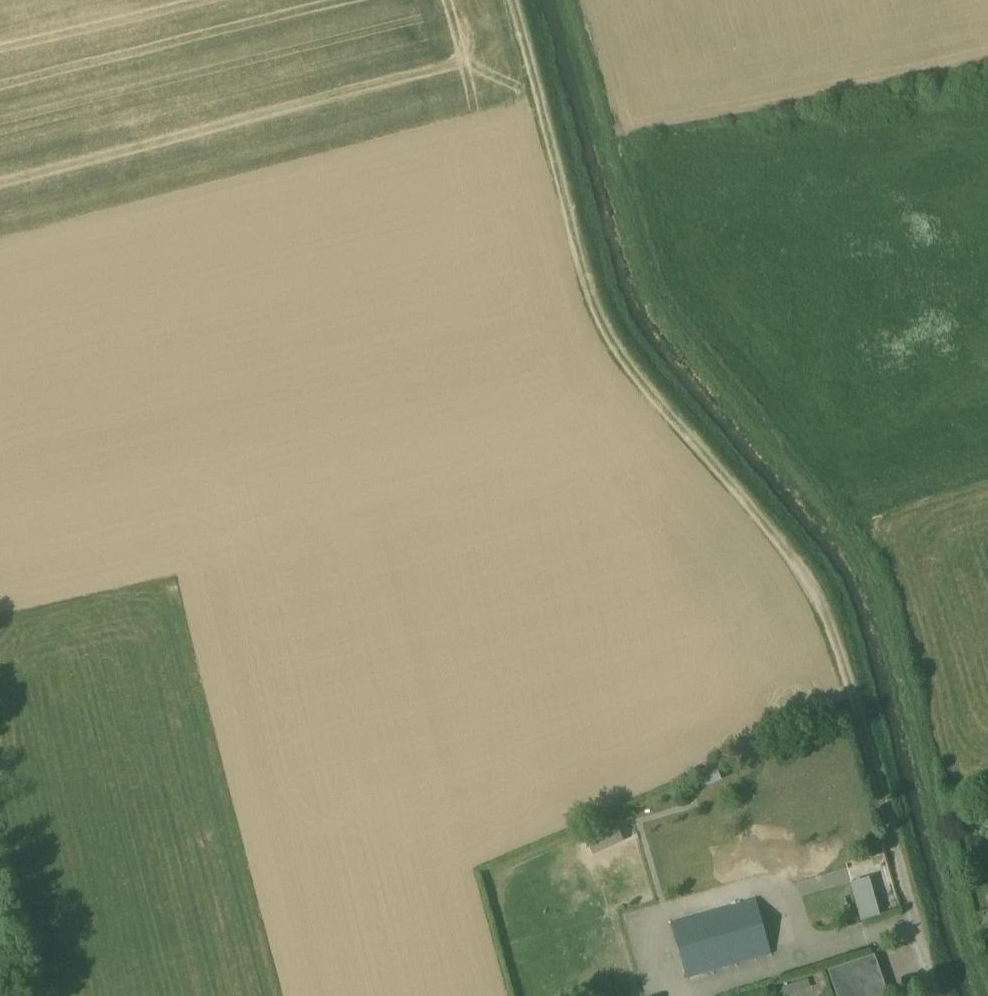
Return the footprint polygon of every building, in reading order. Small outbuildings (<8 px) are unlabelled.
[(597,857),(629,843),(620,824),(589,838),(597,857)] [(862,921),(883,917),(875,876),(854,880),(862,921)] [(676,923),(691,979),(749,963),(748,957),(767,952),(754,902),(676,923)] [(9,960),(0,929),(0,963),(9,960)] [(834,972),(842,995),(887,995),(875,958),(834,972)] [(807,972),(776,979),(779,995),(811,988),(807,972)]
